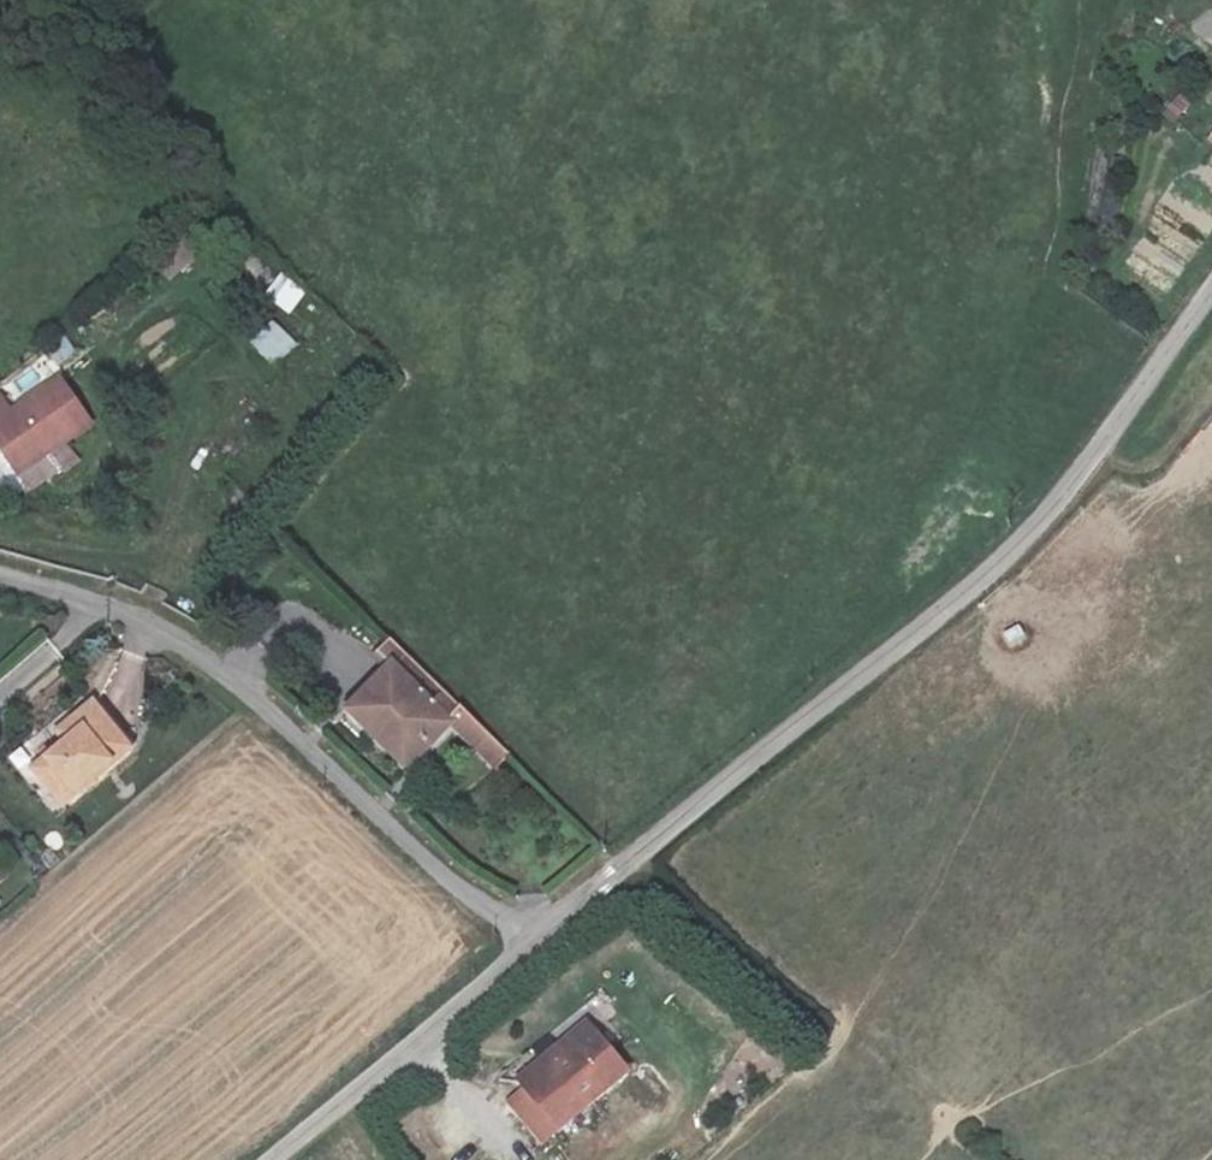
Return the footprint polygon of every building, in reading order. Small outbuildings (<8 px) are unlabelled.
[(1203,161),(1211,168),(1211,149),(1203,161)] [(153,263),(167,281),(200,255),(186,237),(153,263)] [(281,274),(262,299),(289,318),(307,293),(281,274)] [(276,369),(298,345),(271,320),(249,345),(276,369)] [(56,447),(28,471),(40,484),(68,458),(56,447)] [(407,706),(422,689),(375,643),(358,659),(392,693),(407,706)] [(389,751),(378,762),(404,788),(448,745),(421,719),(437,703),(422,689),(407,706),(392,693),(360,724),(389,751)] [(136,755),(100,712),(66,742),(72,750),(42,778),(71,812),(136,755)] [(389,751),(360,724),(350,734),(378,762),(389,751)] [(544,1071),(550,1077),(554,1083),(598,1048),(586,1035),(544,1071)] [(554,1083),(550,1077),(524,1098),(561,1148),(628,1086),(598,1048),(554,1083)]
